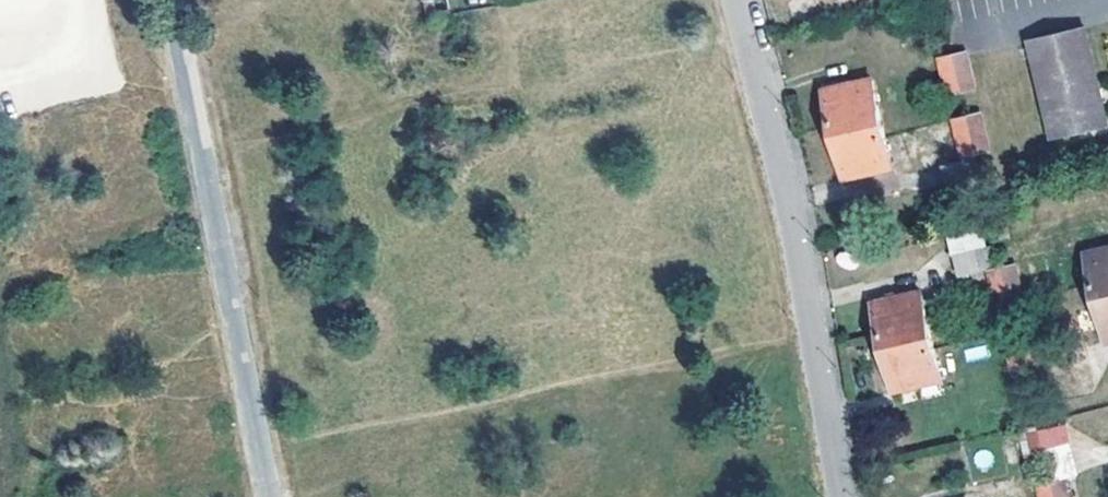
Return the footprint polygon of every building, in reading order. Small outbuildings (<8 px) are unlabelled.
[(1107,127),(1085,29),(1030,42),(1052,139),(1107,127)] [(966,56),(954,59),(962,93),(974,90),(966,56)] [(962,93),(954,59),(941,61),(948,96),(962,93)] [(892,170),(872,82),(825,92),(845,180),(892,170)] [(968,119),(976,154),(988,151),(981,116),(968,119)] [(976,154),(968,119),(954,122),(962,157),(976,154)] [(998,250),(1001,266),(1030,260),(1026,243),(998,250)] [(1086,256),(1106,343),(1107,343),(1107,251),(1086,256)] [(995,268),(992,252),(961,259),(965,275),(995,268)] [(1015,268),(1002,271),(1010,305),(1023,302),(1015,268)] [(991,322),(1013,318),(1010,305),(1002,271),(989,273),(997,309),(989,310),(991,322)] [(940,380),(921,293),(873,304),(893,391),(940,380)] [(1037,424),(1020,429),(1027,461),(1045,457),(1037,424)] [(1051,484),(1054,496),(1068,496),(1065,481),(1051,484)] [(1040,496),(1054,496),(1051,484),(1038,487),(1040,496)]
